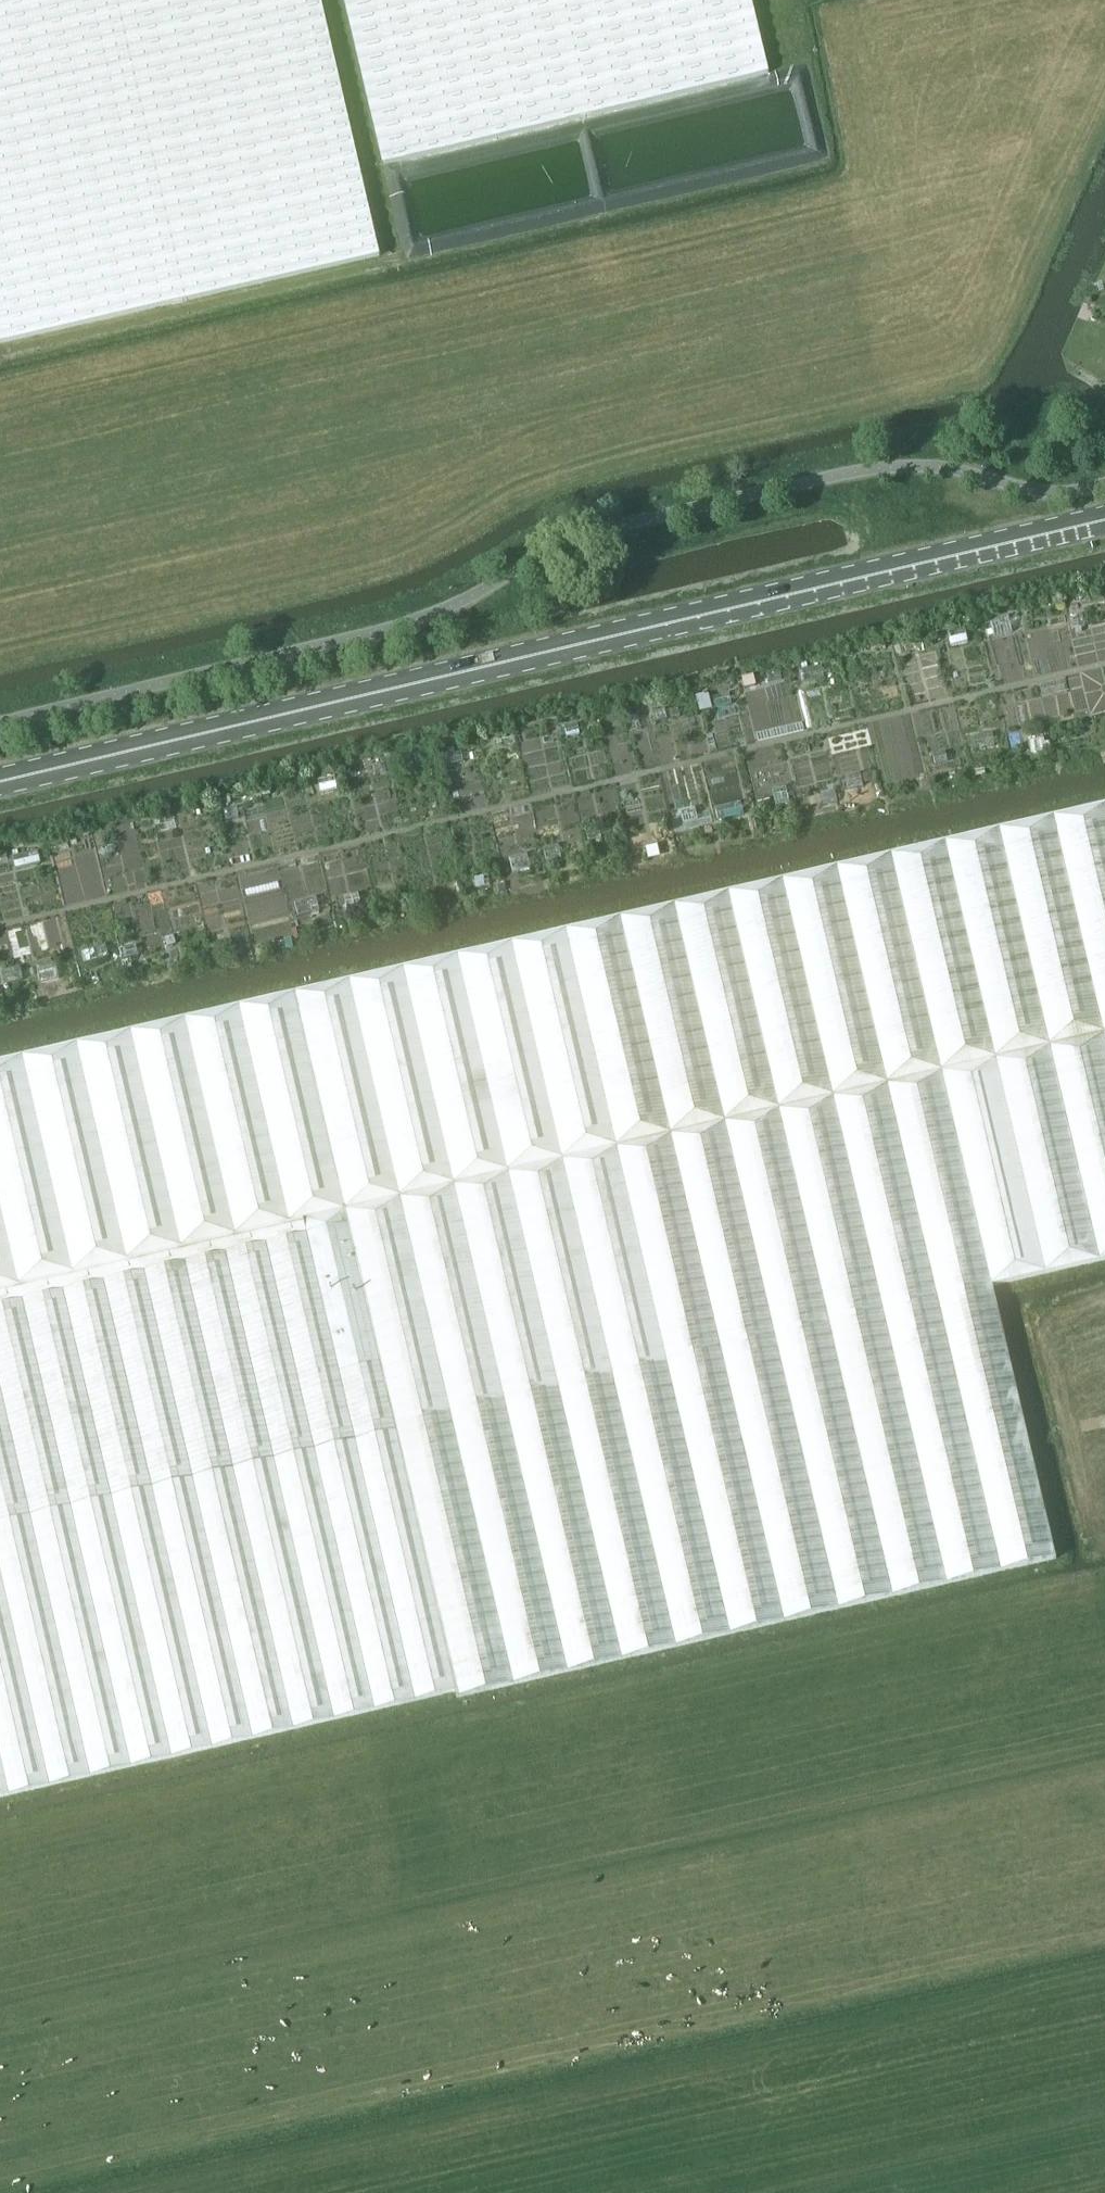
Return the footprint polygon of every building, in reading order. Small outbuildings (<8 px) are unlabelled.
[(381,255),(322,0),(0,0),(0,341),(381,255)] [(385,164),(770,70),(752,0),(345,0),(385,164)] [(1104,1260),(1104,805),(0,1062),(0,1799),(459,1692),(460,1698),(1056,1559),(992,1286),(1104,1260)]
